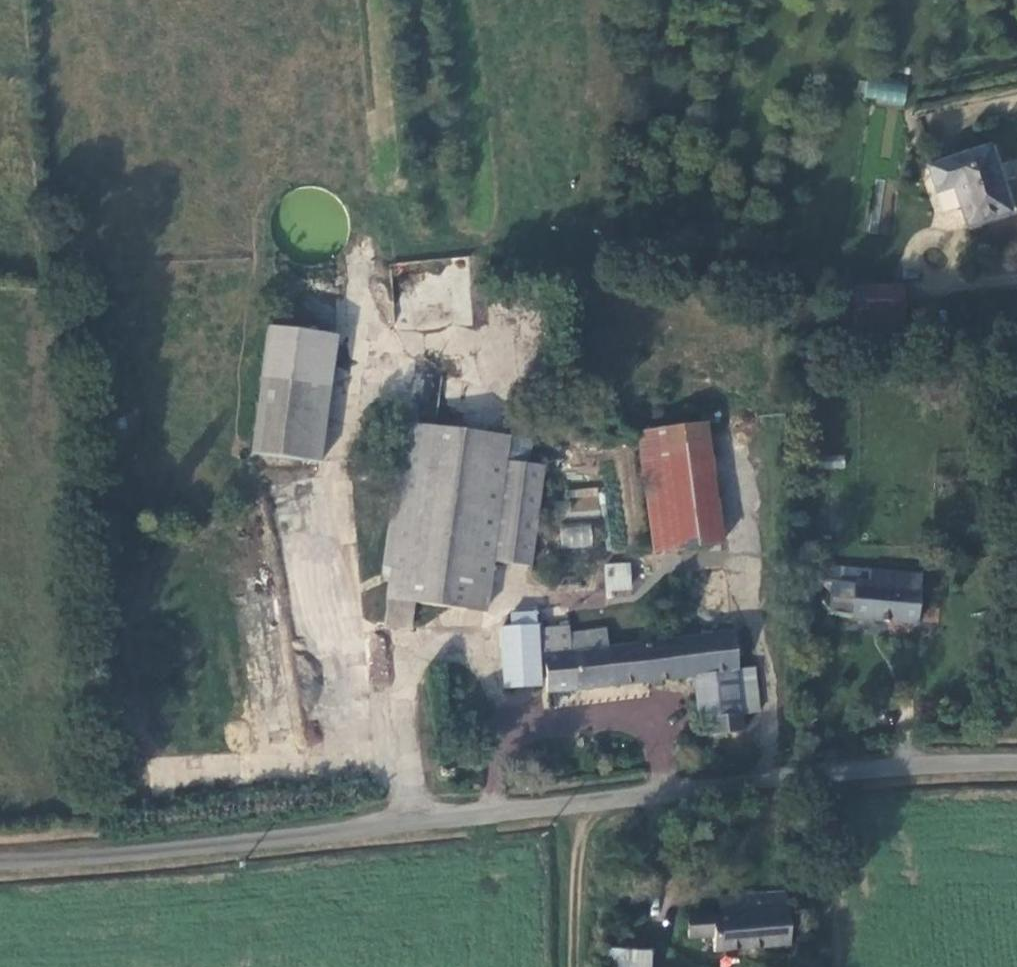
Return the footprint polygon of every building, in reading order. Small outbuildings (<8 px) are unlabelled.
[(905,104),(907,82),(866,79),(864,100),(905,104)] [(1012,214),(989,148),(927,167),(936,195),(955,189),(967,228),(1012,214)] [(904,293),(854,293),(854,347),(904,347),(904,293)] [(313,339),(258,333),(246,459),(301,465),(313,339)] [(408,605),(429,428),(395,424),(377,572),(388,573),(382,626),(410,629),(413,605),(408,605)] [(705,425),(637,433),(652,551),(721,544),(705,425)] [(429,428),(408,605),(413,605),(478,613),(484,563),(496,463),(499,436),(429,428)] [(524,440),(499,436),(496,463),(521,466),(524,440)] [(537,468),(521,466),(496,463),(484,563),(523,568),(537,468)] [(574,513),(597,513),(598,489),(575,489),(574,513)] [(559,526),(561,548),(593,544),(591,523),(559,526)] [(603,563),(605,593),(632,591),(629,561),(603,563)] [(894,590),(896,576),(871,574),(869,586),(894,590)] [(917,627),(920,592),(920,579),(896,576),(894,590),(869,586),(854,584),(849,618),(917,627)] [(505,615),(506,622),(532,619),(530,612),(505,615)] [(542,682),(539,656),(534,628),(532,619),(506,622),(496,624),(506,685),(542,682)] [(546,655),(573,652),(570,633),(569,624),(534,628),(539,656),(546,655)] [(573,652),(608,647),(607,630),(570,633),(573,652)] [(550,693),(663,679),(658,641),(652,642),(651,631),(639,632),(640,644),(608,647),(573,652),(546,655),(550,693)] [(658,641),(663,679),(698,675),(736,670),(731,632),(658,641)] [(368,686),(386,687),(387,635),(369,635),(368,686)] [(736,670),(741,715),(761,713),(755,667),(736,670)] [(704,721),(713,720),(742,717),(741,715),(736,670),(698,675),(704,721)] [(715,736),(743,733),(742,717),(713,720),(715,736)] [(790,948),(787,893),(753,897),(754,911),(731,913),(722,912),(686,916),(687,940),(713,939),(714,954),(790,948)] [(721,899),(722,912),(731,913),(754,911),(753,897),(721,899)] [(646,963),(608,956),(607,966),(645,966),(646,963)]
